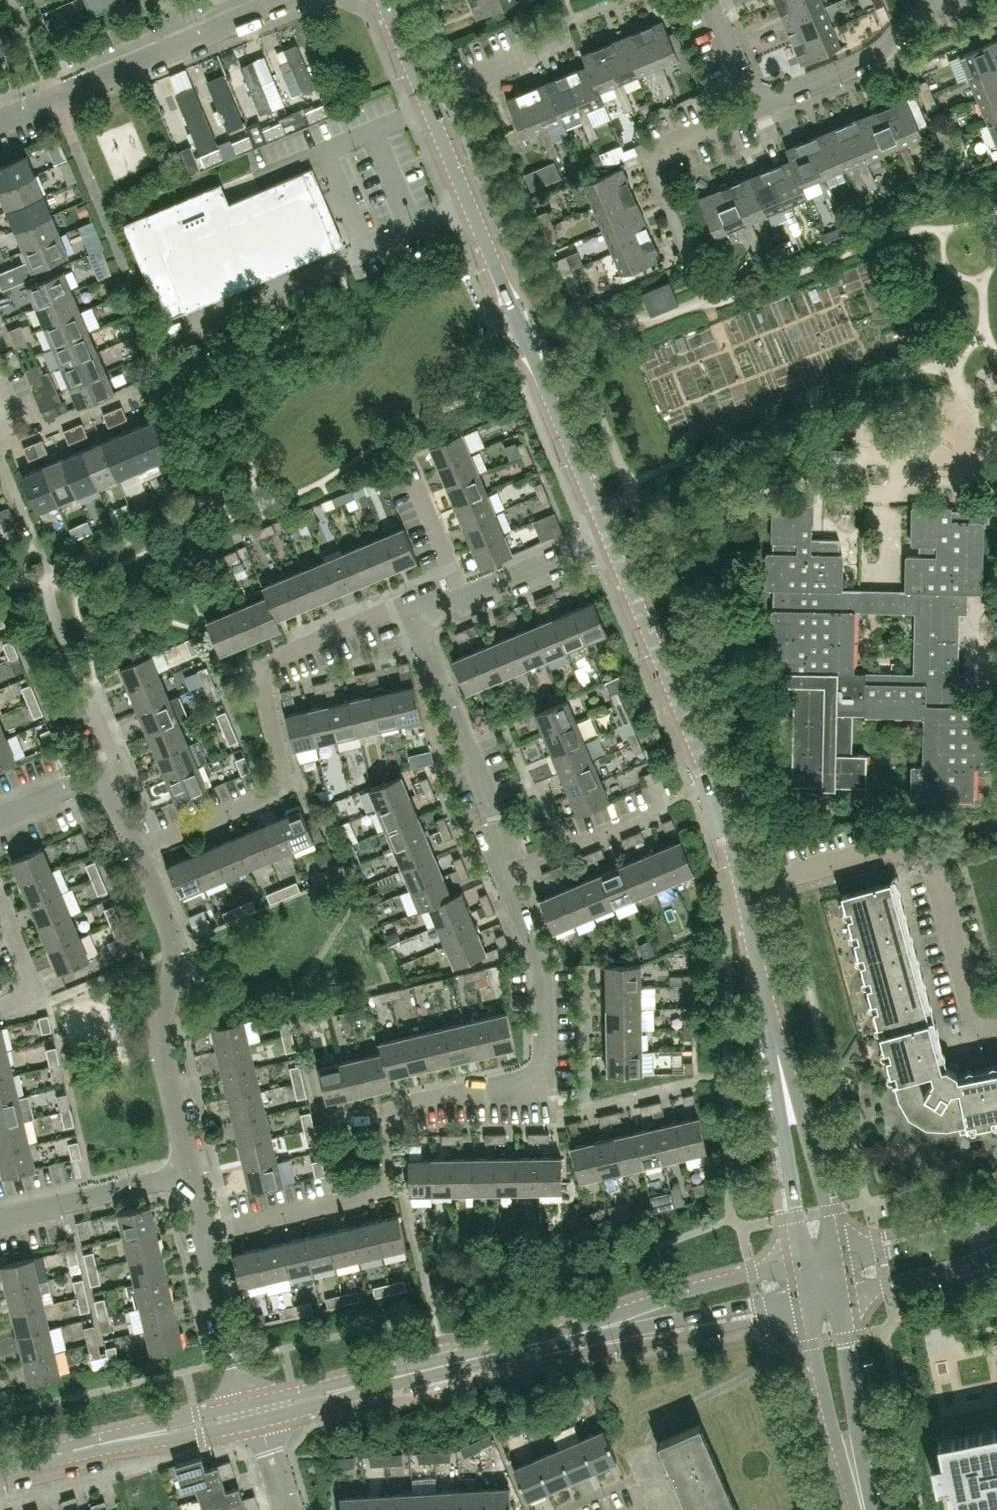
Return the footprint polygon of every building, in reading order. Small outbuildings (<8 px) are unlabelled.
[(126,0),(86,0),(92,14),(126,0)] [(514,0),(469,0),(477,18),(515,2),(514,0)] [(820,0),(786,0),(776,4),(785,24),(823,8),(820,0)] [(882,0),(872,0),(876,9),(884,5),(882,0)] [(890,19),(884,5),(876,9),(882,22),(890,19)] [(831,27),(823,8),(785,24),(793,44),(831,27)] [(58,29),(53,17),(45,20),(50,32),(58,29)] [(678,59),(662,21),(641,29),(658,67),(654,69),(660,83),(668,79),(662,66),(678,59)] [(840,48),(831,27),(793,44),(801,64),(840,48)] [(0,28),(0,52),(7,49),(8,50),(9,49),(0,28)] [(658,67),(641,29),(622,38),(638,76),(654,69),(658,67)] [(987,43),(984,36),(957,47),(961,55),(960,56),(969,78),(996,66),(996,39),(987,43)] [(638,76),(622,38),(602,46),(618,84),(614,86),(620,99),(628,96),(622,83),(638,76)] [(618,84),(602,46),(582,55),(602,104),(603,103),(599,93),(614,86),(618,84)] [(303,51),(277,56),(287,99),(312,94),(303,51)] [(602,104),(582,55),(581,55),(586,66),(566,74),(582,112),(578,114),(584,127),(592,124),(587,110),(602,104)] [(243,69),(258,119),(282,111),(266,62),(243,69)] [(969,78),(979,100),(996,93),(996,66),(969,78)] [(198,67),(168,77),(173,95),(208,83),(225,136),(242,130),(222,71),(202,77),(198,67)] [(23,81),(17,68),(8,72),(14,85),(23,81)] [(582,112),(566,74),(546,82),(563,120),(578,114),(582,112)] [(673,93),(668,79),(660,83),(665,96),(673,93)] [(932,93),(926,81),(917,84),(922,97),(932,93)] [(563,120),(546,82),(527,91),(543,129),(539,131),(544,144),(552,141),(547,127),(563,120)] [(543,129),(527,91),(506,100),(522,138),(539,131),(543,129)] [(937,106),(932,93),(922,97),(928,110),(937,106)] [(979,100),(988,123),(996,119),(996,93),(979,100)] [(634,109),(628,96),(620,99),(625,113),(634,109)] [(903,145),(899,147),(904,160),(912,157),(907,143),(922,137),(906,99),(886,107),(903,145)] [(330,115),(325,104),(305,112),(310,123),(330,115)] [(173,107),(163,109),(166,125),(176,123),(173,107)] [(903,145),(886,107),(866,115),(882,154),(899,147),(903,145)] [(882,154),(866,115),(846,124),(863,161),(859,163),(864,177),(872,173),(867,160),(882,154)] [(996,144),(996,119),(988,123),(996,144)] [(287,133),(282,122),(262,130),(267,141),(287,133)] [(598,137),(592,124),(584,127),(590,141),(598,137)] [(863,161),(846,124),(826,132),(842,170),(859,163),(863,161)] [(951,139),(945,126),(936,130),(941,142),(951,139)] [(842,170),(826,132),(807,140),(823,178),(819,180),(824,193),(832,190),(827,176),(842,170)] [(256,146),(251,135),(231,143),(236,154),(256,146)] [(956,151),(951,139),(941,142),(947,155),(956,151)] [(823,178),(807,140),(786,149),(791,160),(807,198),(808,198),(803,186),(819,180),(823,178)] [(558,154),(552,141),(544,144),(550,157),(558,154)] [(225,159),(220,148),(200,156),(205,167),(225,159)] [(199,170),(195,159),(190,149),(178,154),(187,175),(199,170)] [(608,149),(599,153),(605,166),(613,163),(608,149)] [(26,155),(28,154),(27,153),(0,164),(0,189),(35,174),(26,155)] [(918,170),(912,157),(904,160),(910,173),(918,170)] [(573,159),(559,166),(564,177),(578,170),(573,159)] [(807,198),(791,160),(771,169),(787,206),(783,208),(789,221),(797,218),(791,204),(807,198)] [(39,176),(44,189),(71,179),(66,166),(39,176)] [(326,199),(312,168),(289,178),(293,188),(307,182),(316,203),(317,203),(326,199)] [(631,191),(622,168),(583,184),(593,207),(631,191)] [(787,206),(771,169),(751,177),(767,215),(783,208),(787,206)] [(878,187),(872,173),(864,177),(870,190),(878,187)] [(43,194),(35,174),(0,189),(0,190),(8,209),(43,194)] [(767,215),(751,177),(732,185),(747,223),(744,225),(749,238),(757,235),(752,221),(767,215)] [(336,248),(335,246),(327,229),(328,229),(327,227),(317,203),(316,203),(307,182),(293,188),(289,178),(262,189),(230,203),(222,184),(222,183),(221,182),(219,183),(220,183),(207,189),(206,189),(204,189),(205,190),(192,195),(190,196),(177,201),(175,202),(162,208),(162,207),(160,208),(147,214),(147,213),(145,214),(145,215),(124,224),(164,320),(186,311),(188,310),(200,305),(201,305),(203,304),(202,304),(215,298),(215,299),(217,298),(217,297),(230,292),(230,293),(232,292),(232,291),(245,286),(247,286),(247,285),(259,280),(260,280),(262,279),(261,279),(274,274),(276,273),(289,267),(289,268),(291,267),(291,266),(304,261),(306,261),(306,260),(318,255),(320,255),(320,254),(334,248),(334,249),(336,248)] [(747,223),(732,185),(699,199),(715,236),(728,231),(744,225),(747,223)] [(838,203),(832,190),(824,193),(830,207),(838,203)] [(641,213),(631,191),(593,207),(603,230),(641,213)] [(51,214),(43,194),(8,209),(16,229),(51,214)] [(85,201),(76,205),(81,216),(90,212),(85,201)] [(552,224),(547,211),(537,215),(543,228),(552,224)] [(651,236),(641,213),(603,230),(613,252),(651,236)] [(60,234),(51,214),(16,229),(25,249),(60,234)] [(803,231),(797,218),(789,221),(794,235),(803,231)] [(558,237),(552,224),(543,228),(548,241),(558,237)] [(60,234),(25,249),(29,260),(0,272),(0,283),(2,289),(38,274),(36,269),(70,254),(69,253),(68,254),(60,234)] [(763,248),(757,235),(749,238),(755,251),(763,248)] [(661,259),(651,236),(613,252),(622,275),(661,259)] [(94,252),(89,255),(93,264),(98,262),(105,259),(101,249),(94,252)] [(571,269),(566,257),(556,261),(562,274),(571,269)] [(577,282),(571,269),(562,274),(567,286),(577,282)] [(72,291),(64,271),(64,270),(27,285),(27,286),(28,286),(37,305),(72,291)] [(679,304),(675,295),(673,289),(670,282),(642,294),(648,307),(651,316),(679,304)] [(80,311),(75,298),(72,291),(37,305),(45,325),(80,311)] [(8,293),(0,297),(0,308),(12,303),(8,293)] [(110,299),(103,302),(106,310),(113,307),(110,299)] [(89,331),(80,311),(45,325),(53,346),(89,331)] [(25,334),(21,325),(8,330),(12,339),(25,334)] [(97,351),(89,331),(53,346),(62,366),(97,351)] [(29,343),(25,334),(12,339),(16,349),(29,343)] [(105,371),(97,351),(62,366),(70,386),(105,371)] [(42,374),(38,365),(25,370),(29,380),(42,374)] [(114,390),(105,371),(70,386),(78,405),(77,405),(78,407),(115,391),(114,390)] [(46,384),(42,374),(29,380),(33,389),(46,384)] [(159,406),(153,393),(144,397),(149,410),(159,406)] [(59,414),(55,406),(42,411),(46,420),(59,414)] [(127,419),(122,406),(112,410),(118,423),(127,419)] [(118,423),(112,410),(103,414),(108,427),(118,423)] [(516,421),(512,411),(504,415),(508,425),(516,421)] [(179,453),(163,415),(161,416),(161,417),(143,425),(158,461),(176,453),(177,454),(179,453)] [(88,436),(82,422),(72,426),(78,440),(88,436)] [(158,461),(143,425),(122,433),(138,469),(158,461)] [(78,440),(72,426),(63,430),(69,444),(78,440)] [(470,453),(462,432),(430,446),(439,466),(470,453)] [(138,469),(122,433),(102,442),(117,478),(138,469)] [(48,452),(42,439),(33,443),(38,456),(48,452)] [(117,478),(102,442),(82,450),(97,486),(117,478)] [(529,452),(525,442),(517,446),(521,455),(529,452)] [(38,456),(33,443),(23,447),(29,460),(38,456)] [(97,486),(82,450),(62,458),(77,494),(97,486)] [(533,462),(529,452),(521,455),(525,465),(533,462)] [(479,473),(470,453),(439,466),(447,486),(479,473)] [(77,494),(62,458),(42,467),(57,503),(77,494)] [(57,503),(42,467),(23,475),(23,474),(21,475),(37,512),(38,512),(38,511),(57,503)] [(487,492),(479,473),(447,486),(455,506),(487,492)] [(386,485),(383,478),(382,477),(372,481),(376,490),(386,485)] [(546,492),(542,482),(533,485),(538,495),(546,492)] [(345,502),(355,498),(352,490),(342,494),(345,502)] [(496,513),(487,492),(455,506),(464,526),(496,513)] [(550,502),(546,492),(538,495),(542,505),(550,502)] [(345,502),(342,494),(332,498),(335,507),(345,502)] [(836,788),(836,785),(866,786),(866,754),(852,754),(853,713),(865,713),(913,714),(924,714),(924,715),(926,715),(925,765),(910,764),(910,796),(911,796),(974,797),(974,766),(990,766),(990,765),(989,765),(990,704),(991,704),(991,703),(965,703),(965,683),(991,684),(991,682),(963,681),(963,673),(959,672),(960,611),(964,611),(964,602),(982,602),(982,601),(968,600),(968,591),(982,591),(982,590),(980,590),(982,519),(989,519),(989,509),(952,508),(952,505),(912,504),(912,505),(913,505),(913,542),(912,542),(912,543),(920,544),(920,553),(907,553),(907,555),(908,555),(907,589),(901,589),(900,600),(860,600),(860,588),(841,588),(841,554),(842,553),(842,552),(839,552),(839,540),(839,538),(812,538),(812,503),(810,503),(773,502),(773,503),(773,540),(772,540),(772,541),(773,541),(773,551),(767,551),(767,552),(767,587),(766,587),(766,588),(774,588),(773,608),(773,609),(772,670),(771,670),(771,671),(776,671),(786,671),(785,684),(794,685),(794,688),(793,736),(792,784),(822,785),(822,788),(836,788)] [(9,506),(0,510),(0,521),(13,516),(9,506)] [(315,515),(312,507),(302,511),(305,519),(315,515)] [(111,514),(115,526),(132,520),(128,508),(111,514)] [(305,519),(302,511),(292,515),(295,523),(305,519)] [(504,533),(496,513),(464,526),(472,546),(504,533)] [(17,525),(13,516),(0,521),(4,531),(17,525)] [(563,533),(559,522),(550,526),(555,536),(563,533)] [(275,531),(272,523),(262,527),(266,536),(275,531)] [(266,536),(262,527),(252,531),(256,540),(266,536)] [(417,560),(404,528),(383,536),(396,568),(417,560)] [(513,553),(504,533),(472,546),(481,567),(513,553)] [(396,568),(383,536),(363,545),(376,577),(396,568)] [(376,577),(363,545),(343,553),(356,585),(376,577)] [(239,558),(236,550),(226,554),(229,562),(239,558)] [(356,585),(343,553),(323,561),(336,593),(356,585)] [(229,562),(226,554),(216,558),(219,566),(229,562)] [(336,593),(323,561),(303,570),(316,602),(336,593)] [(246,574),(242,563),(232,567),(236,578),(246,574)] [(199,574),(196,566),(186,571),(189,579),(199,574)] [(316,602),(303,570),(283,578),(296,610),(316,602)] [(200,575),(190,580),(195,592),(205,588),(200,575)] [(296,610),(283,578),(262,586),(266,596),(267,596),(276,618),(277,618),(296,610)] [(587,587),(584,579),(574,583),(577,591),(587,587)] [(557,600),(553,592),(543,596),(547,604),(557,600)] [(276,618),(267,596),(266,596),(247,604),(261,636),(281,627),(277,618),(276,618)] [(547,604),(543,596),(534,600),(537,608),(547,604)] [(606,633),(593,601),(572,610),(586,641),(606,633)] [(261,636),(247,604),(227,612),(241,644),(261,636)] [(507,621),(517,616),(513,608),(503,612),(507,621)] [(586,641),(572,610),(552,618),(566,650),(586,641)] [(241,644),(227,612),(207,621),(220,653),(241,644)] [(507,621),(503,612),(494,617),(497,625),(507,621)] [(566,650),(552,618),(533,626),(546,658),(566,650)] [(477,633),(473,625),(464,629),(467,637),(477,633)] [(546,658),(533,626),(513,635),(526,667),(546,658)] [(467,637),(464,629),(454,633),(457,641),(467,637)] [(526,667),(513,635),(493,643),(506,675),(526,667)] [(201,651),(194,636),(184,640),(191,655),(201,651)] [(18,654),(12,639),(3,643),(9,658),(18,654)] [(506,675),(493,643),(473,652),(486,683),(506,675)] [(486,683),(473,652),(453,660),(466,692),(486,683)] [(25,669),(18,654),(9,658),(15,673),(25,669)] [(159,677),(149,655),(120,667),(130,690),(159,677)] [(410,670),(408,661),(398,664),(400,672),(410,670)] [(213,681),(207,666),(197,670),(204,685),(213,681)] [(377,677),(375,669),(365,671),(367,680),(377,677)] [(367,680),(365,671),(355,674),(357,682),(367,680)] [(168,699),(159,677),(130,690),(139,712),(168,699)] [(336,687),(334,679),(323,681),(325,690),(336,687)] [(220,696),(213,681),(204,685),(210,700),(220,696)] [(325,690),(323,681),(313,684),(315,692),(325,690)] [(37,698),(31,683),(22,687),(28,702),(37,698)] [(576,712),(609,694),(603,684),(571,702),(576,712)] [(422,718),(414,685),(392,690),(400,723),(422,718)] [(293,698),(291,689),(281,691),(283,700),(293,698)] [(400,723),(392,690),(371,695),(379,728),(400,723)] [(622,701),(618,691),(609,695),(613,704),(622,701)] [(179,695),(168,699),(139,712),(148,734),(177,722),(188,717),(179,695)] [(379,728),(371,695),(350,700),(358,733),(379,728)] [(44,714),(37,698),(28,702),(34,718),(44,714)] [(358,733),(350,700),(329,705),(337,738),(358,733)] [(575,720),(566,700),(535,713),(543,734),(575,720)] [(626,711),(622,701),(613,704),(617,714),(626,711)] [(337,738),(329,705),(308,709),(316,743),(337,738)] [(316,743),(308,709),(286,715),(294,748),(316,743)] [(232,725),(226,710),(216,714),(222,729),(232,725)] [(534,717),(512,723),(516,736),(538,729),(534,717)] [(583,740),(575,720),(543,734),(552,753),(583,740)] [(186,743),(177,722),(148,734),(158,756),(186,743)] [(238,740),(232,725),(222,729),(229,744),(238,740)] [(56,743),(50,728),(41,732),(47,747),(56,743)] [(638,741),(634,731),(626,735),(630,744),(638,741)] [(6,737),(0,740),(0,767),(16,760),(6,737)] [(592,760),(583,740),(552,753),(560,774),(592,760)] [(642,750),(638,741),(630,744),(634,754),(642,750)] [(196,766),(186,743),(158,756),(167,778),(196,766)] [(419,753),(408,755),(411,768),(422,765),(419,753)] [(251,771),(245,755),(235,759),(241,775),(251,771)] [(600,780),(592,760),(560,774),(568,793),(600,780)] [(206,789),(196,766),(167,778),(177,802),(206,789)] [(656,781),(651,771),(643,775),(647,785),(656,781)] [(308,795),(317,792),(313,775),(303,777),(308,795)] [(409,796),(401,775),(369,789),(377,809),(409,796)] [(431,787),(427,777),(419,780),(423,790),(431,787)] [(609,801),(600,780),(568,793),(577,814),(609,801)] [(436,796),(431,787),(423,790),(427,800),(436,796)] [(418,816),(409,796),(377,809),(386,829),(418,816)] [(315,839),(306,818),(303,809),(280,819),(292,848),(315,839)] [(426,835),(418,816),(386,829),(394,849),(426,835)] [(448,826),(444,816),(436,820),(440,830),(448,826)] [(675,827),(671,818),(661,822),(665,831),(675,827)] [(292,848),(280,819),(258,828),(270,857),(292,848)] [(452,836),(448,826),(440,830),(444,840),(452,836)] [(270,857),(258,828),(235,837),(248,867),(270,857)] [(89,846),(84,834),(83,830),(73,834),(80,850),(89,846)] [(354,831),(344,835),(348,844),(358,840),(354,831)] [(644,839),(640,831),(631,835),(634,843),(644,839)] [(434,855),(426,835),(394,849),(402,868),(434,855)] [(634,843),(631,835),(621,839),(624,847),(634,843)] [(248,867),(235,837),(213,846),(226,876),(248,867)] [(694,872),(681,840),(660,849),(673,881),(694,872)] [(226,876),(213,846),(191,856),(203,885),(226,876)] [(53,870),(43,847),(14,859),(24,882),(53,870)] [(604,856),(601,848),(591,852),(594,860),(604,856)] [(673,881),(660,849),(640,857),(653,889),(673,881)] [(594,860),(591,852),(581,856),(585,864),(594,860)] [(443,875),(434,855),(402,868),(411,889),(443,875)] [(203,885),(191,856),(167,866),(180,895),(203,885)] [(465,866),(461,857),(452,860),(456,870),(465,866)] [(653,889),(640,857),(620,866),(633,898),(653,889)] [(102,876),(96,861),(86,865),(93,880),(102,876)] [(564,873),(561,864),(551,868),(555,877),(564,873)] [(469,876),(465,866),(456,870),(460,879),(469,876)] [(633,898),(620,866),(600,874),(613,906),(633,898)] [(331,878),(327,868),(312,874),(316,884),(331,878)] [(555,877),(551,868),(541,873),(545,881),(555,877)] [(62,892),(53,870),(24,882),(33,904),(62,892)] [(613,906),(600,874),(580,882),(593,914),(613,906)] [(451,896),(451,895),(443,875),(411,889),(419,910),(429,906),(429,905),(451,896)] [(108,890),(102,876),(93,880),(99,894),(108,890)] [(936,1048),(890,880),(841,893),(898,1100),(908,1118),(926,1128),(946,1129),(996,1119),(996,1068),(951,1077),(943,1072),(936,1048)] [(301,890),(297,881),(282,887),(286,896),(301,890)] [(593,914),(580,882),(560,891),(573,923),(593,914)] [(286,896),(282,887),(267,893),(271,903),(286,896)] [(378,891),(368,895),(371,902),(381,898),(378,891)] [(469,912),(460,891),(451,895),(451,896),(429,905),(429,906),(437,925),(469,912)] [(573,923),(560,891),(540,899),(553,931),(573,923)] [(72,914),(62,892),(33,904),(42,926),(72,914)] [(491,903),(486,893),(478,896),(482,906),(491,903)] [(242,915),(257,909),(253,899),(238,906),(242,915)] [(495,913),(491,903),(482,906),(487,916),(495,913)] [(120,920),(114,904),(104,908),(111,923),(120,920)] [(242,915),(238,906),(223,912),(227,921),(242,915)] [(477,931),(469,912),(437,925),(445,945),(477,931)] [(81,936),(72,914),(42,926),(51,948),(81,936)] [(212,928),(208,918),(193,925),(197,934),(212,928)] [(126,935),(120,920),(111,923),(117,939),(126,935)] [(397,930),(387,934),(390,943),(400,939),(397,930)] [(486,952),(477,931),(445,945),(454,966),(486,952)] [(507,943),(503,933),(495,937),(499,947),(507,943)] [(91,959),(81,936),(51,948),(61,972),(91,959)] [(649,939),(637,944),(642,957),(655,952),(649,939)] [(641,986),(640,964),(606,965),(606,986),(641,986)] [(489,988),(485,968),(474,970),(478,988),(479,990),(489,988)] [(478,988),(474,970),(464,973),(466,981),(468,990),(478,988)] [(691,985),(691,974),(682,975),(682,985),(691,985)] [(444,986),(444,983),(442,978),(432,980),(434,989),(444,986)] [(434,989),(432,980),(422,982),(422,983),(424,991),(434,989)] [(691,996),(691,985),(682,985),(682,996),(691,996)] [(641,1008),(641,986),(606,986),(606,1009),(641,1008)] [(402,996),(400,987),(390,990),(392,998),(402,996)] [(392,998),(390,990),(379,992),(381,1001),(392,998)] [(362,1016),(360,1008),(350,1010),(352,1019),(362,1016)] [(641,1030),(641,1008),(606,1009),(607,1030),(641,1030)] [(352,1019),(350,1010),(339,1013),(341,1021),(352,1019)] [(515,1047),(507,1013),(485,1018),(493,1052),(515,1047)] [(51,1031),(48,1015),(38,1017),(41,1033),(51,1031)] [(292,1034),(288,1018),(278,1021),(282,1036),(292,1034)] [(320,1026),(318,1018),(307,1020),(309,1029),(320,1026)] [(493,1052),(485,1018),(464,1023),(472,1057),(493,1052)] [(692,1028),(692,1018),(683,1018),(683,1029),(692,1028)] [(249,1044),(243,1019),(212,1027),(218,1051),(249,1044)] [(472,1057),(464,1023),(443,1027),(451,1062),(472,1057)] [(451,1062),(443,1027),(422,1032),(430,1066),(451,1062)] [(692,1039),(692,1028),(683,1029),(683,1039),(692,1039)] [(642,1051),(641,1030),(607,1030),(607,1052),(642,1051)] [(430,1066),(422,1032),(401,1037),(409,1071),(430,1066)] [(295,1050),(292,1034),(282,1036),(286,1052),(295,1050)] [(409,1071),(401,1037),(379,1042),(381,1053),(383,1053),(388,1076),(409,1071)] [(257,1064),(283,1058),(280,1042),(253,1048),(257,1064)] [(254,1067),(249,1044),(218,1051),(223,1074),(254,1067)] [(59,1063),(55,1047),(45,1050),(49,1065),(59,1063)] [(6,1050),(0,1052),(0,1076),(12,1074),(6,1050)] [(642,1073),(642,1051),(607,1052),(608,1074),(642,1073)] [(388,1076),(383,1053),(381,1053),(361,1058),(369,1091),(391,1086),(388,1076)] [(369,1091),(361,1058),(340,1063),(348,1096),(369,1091)] [(218,1059),(201,1059),(202,1074),(218,1073),(218,1059)] [(693,1072),(693,1062),(683,1062),(684,1073),(693,1072)] [(62,1078),(59,1063),(49,1065),(52,1081),(62,1078)] [(348,1096),(340,1063),(319,1068),(326,1101),(348,1096)] [(303,1081),(299,1065),(289,1067),(293,1083),(303,1081)] [(260,1090),(254,1067),(223,1074),(228,1097),(260,1090)] [(12,1074),(0,1076),(0,1101),(17,1097),(12,1074)] [(307,1097),(303,1081),(293,1083),(297,1099),(307,1097)] [(265,1114),(260,1090),(228,1097),(234,1121),(265,1114)] [(695,1102),(693,1093),(683,1096),(685,1104),(695,1102)] [(70,1110),(66,1094),(56,1096),(60,1112),(70,1110)] [(17,1097),(0,1101),(0,1126),(23,1120),(17,1097)] [(663,1110),(661,1101),(651,1103),(653,1112),(663,1110)] [(653,1112),(651,1103),(640,1105),(642,1114),(653,1112)] [(74,1125),(70,1110),(60,1112),(64,1128),(74,1125)] [(314,1127),(310,1111),(300,1114),(304,1130),(314,1127)] [(621,1120),(619,1111),(608,1113),(611,1122),(621,1120)] [(611,1122),(608,1113),(598,1115),(600,1124),(611,1122)] [(271,1137),(265,1114),(234,1121),(239,1144),(271,1137)] [(706,1150),(698,1116),(677,1122),(685,1155),(706,1150)] [(23,1120),(0,1126),(0,1150),(28,1144),(23,1120)] [(578,1129),(576,1121),(565,1123),(567,1132),(578,1129)] [(685,1155),(677,1122),(656,1126),(664,1160),(685,1155)] [(664,1160),(656,1126),(635,1131),(643,1165),(664,1160)] [(318,1144),(314,1127),(304,1130),(308,1146),(318,1144)] [(643,1165),(635,1131),(614,1136),(622,1170),(643,1165)] [(549,1141),(549,1132),(538,1133),(539,1141),(549,1141)] [(495,1142),(495,1133),(485,1134),(485,1142),(495,1142)] [(506,1142),(506,1133),(495,1133),(495,1142),(506,1142)] [(539,1141),(538,1133),(528,1133),(528,1142),(539,1141)] [(452,1143),(452,1134),(441,1135),(442,1143),(452,1143)] [(463,1143),(463,1134),(452,1134),(452,1143),(463,1143)] [(419,1151),(419,1135),(408,1135),(408,1151),(419,1151)] [(622,1170),(614,1136),(593,1141),(601,1175),(622,1170)] [(276,1161),(271,1137),(239,1144),(245,1168),(276,1161)] [(601,1175),(593,1141),(571,1146),(579,1180),(601,1175)] [(81,1157),(78,1142),(68,1144),(71,1160),(81,1157)] [(28,1144),(0,1150),(0,1165),(2,1176),(34,1168),(28,1144)] [(562,1191),(561,1156),(539,1157),(539,1191),(562,1191)] [(497,1192),(496,1157),(474,1158),(475,1192),(497,1192)] [(518,1192),(517,1157),(496,1157),(497,1192),(518,1192)] [(539,1191),(539,1157),(517,1157),(518,1192),(539,1191)] [(453,1193),(452,1158),(431,1159),(431,1193),(453,1193)] [(475,1192),(474,1158),(452,1158),(453,1193),(475,1192)] [(325,1175),(321,1159),(312,1162),(315,1177),(325,1175)] [(431,1193),(431,1159),(409,1159),(409,1193),(431,1193)] [(282,1185),(276,1161),(245,1168),(251,1193),(282,1185)] [(705,1178),(693,1181),(697,1196),(709,1192),(705,1178)] [(682,1197),(673,1199),(675,1205),(683,1203),(682,1197)] [(155,1230),(149,1205),(118,1213),(123,1237),(155,1230)] [(406,1246),(399,1216),(374,1221),(381,1252),(406,1246)] [(89,1236),(85,1220),(75,1222),(79,1238),(89,1236)] [(381,1252),(374,1221),(351,1227),(358,1257),(381,1252)] [(358,1257),(351,1227),(327,1232),(334,1263),(358,1257)] [(160,1253),(155,1230),(123,1237),(129,1260),(160,1253)] [(334,1263),(327,1232),(304,1238),(311,1268),(334,1263)] [(311,1268),(304,1238),(280,1243),(288,1274),(311,1268)] [(288,1274),(280,1243),(257,1249),(264,1279),(288,1274)] [(78,1264),(75,1248),(65,1250),(68,1266),(78,1264)] [(264,1279),(257,1249),(233,1254),(241,1285),(264,1279)] [(96,1269),(92,1253),(83,1255),(86,1271),(96,1269)] [(166,1277),(160,1253),(129,1260),(135,1284),(166,1277)] [(38,1282),(32,1258),(0,1265),(6,1289),(38,1282)] [(100,1284),(96,1269),(86,1271),(90,1287),(100,1284)] [(140,1306),(140,1307),(171,1300),(166,1277),(135,1284),(137,1292),(132,1293),(136,1307),(140,1306)] [(86,1295),(82,1280),(72,1282),(76,1298),(86,1295)] [(407,1290),(404,1280),(388,1283),(391,1294),(407,1290)] [(43,1305),(38,1282),(6,1289),(12,1313),(43,1305)] [(391,1294),(388,1283),(372,1287),(374,1297),(391,1294)] [(360,1301),(357,1291),(342,1294),(344,1305),(360,1301)] [(344,1305),(342,1294),(326,1298),(328,1308),(344,1305)] [(89,1311),(86,1295),(76,1298),(79,1314),(89,1311)] [(107,1315),(103,1300),(94,1302),(97,1317),(107,1315)] [(177,1323),(171,1300),(140,1307),(145,1330),(177,1323)] [(313,1312),(311,1302),(295,1305),(297,1315),(313,1312)] [(49,1329),(43,1305),(12,1313),(17,1336),(49,1329)] [(297,1315),(295,1305),(279,1309),(281,1319),(297,1315)] [(265,1323),(263,1313),(248,1316),(250,1326),(265,1323)] [(111,1331),(107,1315),(97,1317),(101,1333),(111,1331)] [(182,1348),(177,1323),(145,1330),(151,1355),(182,1348)] [(97,1342),(93,1326),(83,1329),(87,1344),(97,1342)] [(54,1352),(49,1329),(17,1336),(23,1359),(54,1352)] [(100,1358),(97,1342),(87,1344),(90,1360),(100,1358)] [(118,1363),(115,1347),(105,1349),(109,1365),(118,1363)] [(60,1376),(54,1352),(23,1359),(28,1384),(60,1376)] [(583,1407),(580,1398),(565,1404),(569,1413),(583,1407)] [(569,1413),(565,1404),(550,1410),(554,1419),(569,1413)] [(525,1432),(539,1425),(536,1417),(521,1423),(525,1432)] [(525,1432),(521,1423),(506,1429),(510,1438),(525,1432)] [(728,1489),(714,1456),(701,1424),(659,1442),(686,1506),(728,1489)] [(931,1459),(936,1484),(937,1483),(946,1482),(952,1509),(971,1509),(996,1505),(996,1426),(938,1438),(941,1457),(932,1459),(932,1458),(931,1459)] [(617,1461),(604,1430),(581,1440),(594,1470),(617,1461)] [(494,1445),(490,1436),(475,1443),(479,1452),(494,1445)] [(594,1470),(581,1440),(559,1449),(572,1480),(594,1470)] [(479,1452),(475,1443),(460,1449),(464,1458),(479,1452)] [(572,1480),(559,1449),(537,1459),(550,1489),(572,1480)] [(450,1461),(450,1451),(434,1452),(435,1462),(450,1461)] [(435,1462),(434,1452),(418,1453),(419,1463),(435,1462)] [(403,1464),(402,1455),(386,1456),(387,1465),(403,1464)] [(387,1465),(386,1456),(370,1457),(371,1466),(387,1465)] [(209,1483),(223,1479),(235,1475),(231,1462),(206,1470),(202,1457),(176,1465),(184,1492),(196,1488),(200,1500),(213,1496),(209,1483)] [(354,1468),(354,1458),(337,1459),(338,1469),(354,1468)] [(550,1489),(537,1459),(515,1469),(528,1499),(550,1489)] [(256,1495),(243,1499),(239,1487),(226,1491),(223,1479),(209,1483),(213,1496),(200,1500),(203,1509),(255,1509),(260,1509),(256,1495)] [(509,1488),(485,1489),(486,1509),(511,1509),(509,1488)] [(485,1489),(461,1491),(462,1509),(486,1509),(485,1489)] [(728,1489),(686,1506),(688,1509),(737,1509),(728,1489)] [(461,1491),(437,1492),(438,1509),(462,1509),(461,1491)] [(437,1492),(413,1494),(414,1509),(438,1509),(437,1492)] [(413,1494),(389,1495),(390,1509),(414,1509),(413,1494)] [(389,1495),(365,1497),(366,1509),(390,1509),(389,1495)] [(76,1497),(63,1501),(65,1509),(80,1509),(76,1497)] [(365,1497),(340,1498),(341,1509),(366,1509),(365,1497)] [(105,1502),(92,1506),(93,1509),(108,1509),(105,1502)]
